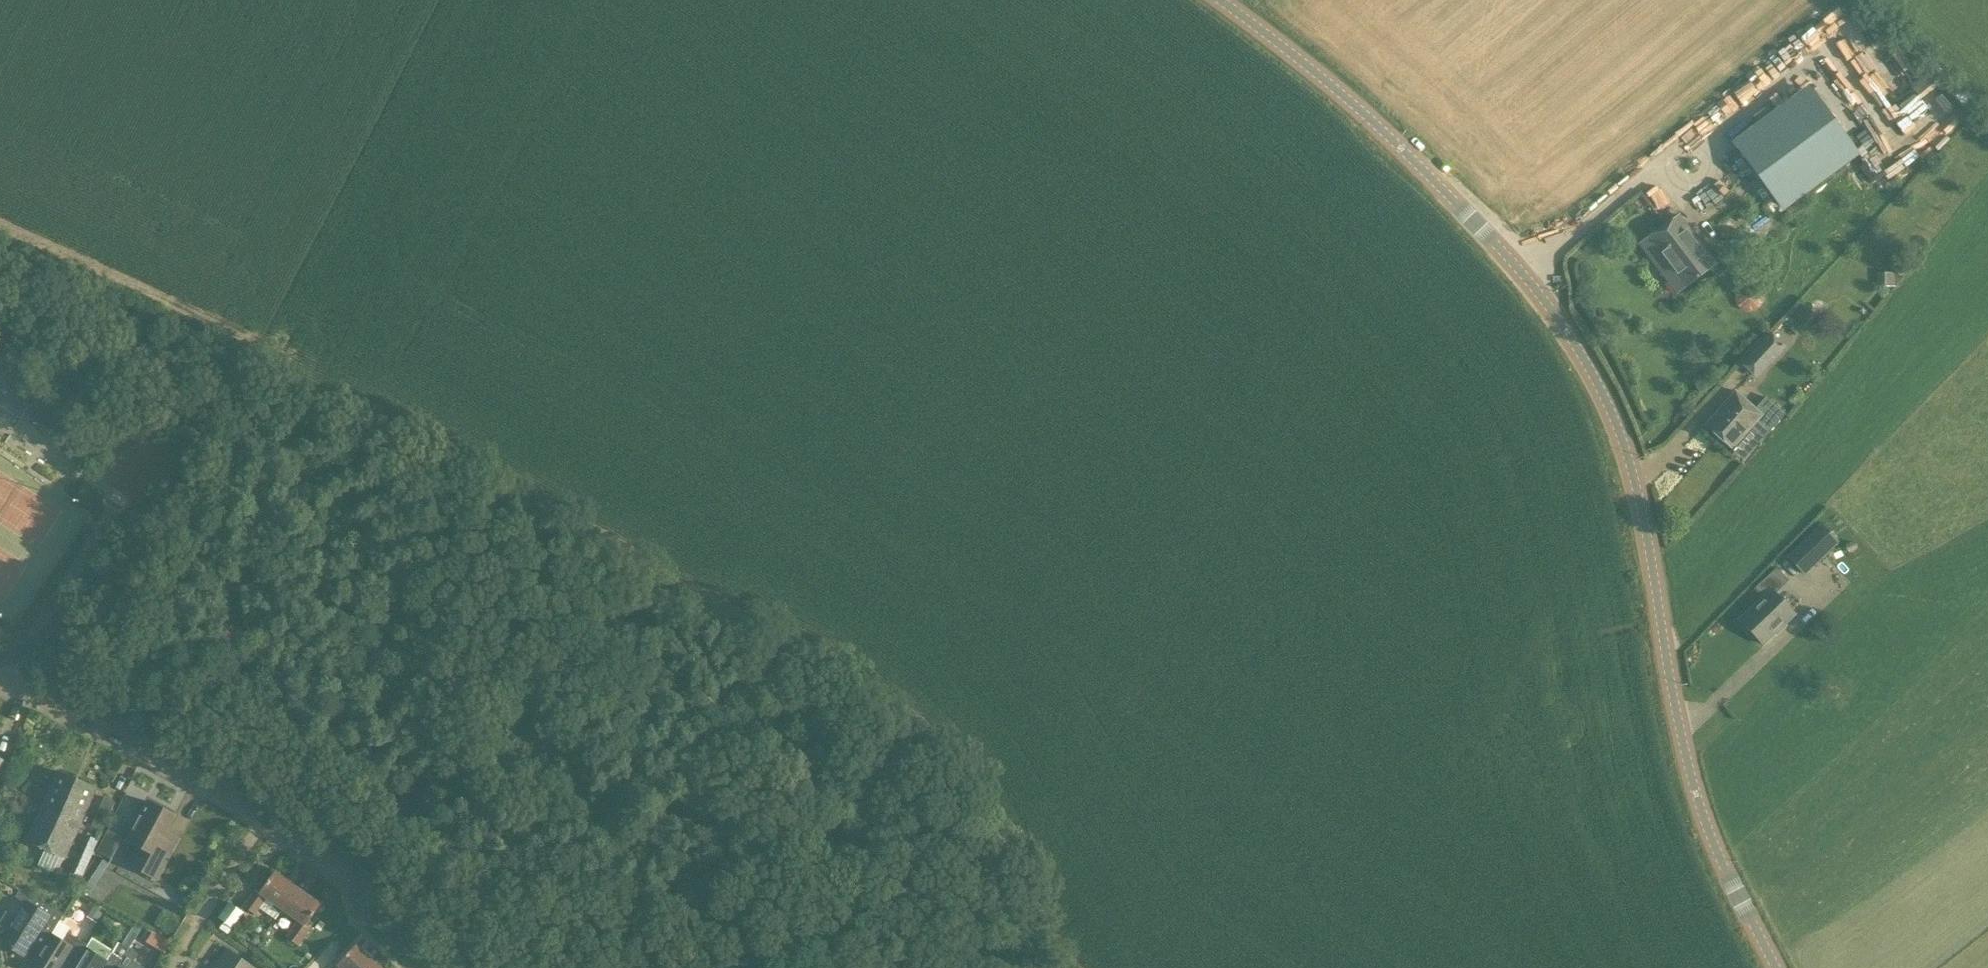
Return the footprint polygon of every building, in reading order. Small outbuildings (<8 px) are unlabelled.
[(1808,90),(1736,143),(1783,207),(1854,154),(1808,90)] [(1716,264),(1678,215),(1639,245),(1652,261),(1659,255),(1673,275),(1667,280),(1677,294),(1716,264)] [(1894,273),(1878,274),(1879,288),(1894,287),(1894,273)] [(1763,302),(1763,300),(1763,299),(1763,297),(1763,296),(1762,294),(1762,293),(1761,292),(1760,290),(1759,289),(1758,288),(1757,287),(1755,286),(1752,285),(1750,285),(1749,285),(1747,285),(1745,286),(1744,286),(1741,287),(1739,289),(1737,291),(1737,292),(1736,293),(1735,296),(1735,297),(1735,299),(1735,301),(1735,302),(1735,303),(1736,305),(1737,306),(1738,308),(1738,309),(1740,310),(1743,312),(1744,312),(1746,313),(1748,313),(1750,313),(1752,313),(1754,313),(1756,311),(1758,310),(1760,308),(1761,307),(1762,306),(1763,303),(1763,302)] [(1752,373),(1766,358),(1770,362),(1784,347),(1769,334),(1742,363),(1752,373)] [(1785,412),(1767,396),(1755,409),(1735,391),(1705,425),(1731,449),(1752,426),(1763,436),(1785,412)] [(9,428),(15,416),(0,409),(0,423),(9,428)] [(1821,525),(1788,557),(1804,574),(1838,542),(1821,525)] [(1776,593),(1789,581),(1776,568),(1758,585),(1766,594),(1739,620),(1763,645),(1795,613),(1776,593)] [(96,789),(59,772),(36,823),(27,842),(64,859),(96,789)] [(114,802),(104,797),(91,826),(102,830),(114,802)] [(170,856),(156,849),(174,815),(149,802),(128,841),(143,849),(137,860),(132,857),(128,865),(157,880),(170,856)] [(87,836),(79,853),(91,859),(99,841),(87,836)] [(109,865),(97,857),(80,882),(92,890),(109,865)] [(265,898),(282,910),(297,888),(275,872),(260,893),(255,889),(243,906),(254,914),(265,898)] [(160,881),(155,891),(176,901),(181,891),(160,881)] [(306,926),(321,905),(297,888),(282,910),(298,922),(287,938),(297,945),(310,928),(306,926)] [(31,967),(33,967),(52,936),(51,935),(63,915),(31,897),(3,943),(24,957),(39,932),(49,938),(31,967)] [(219,919),(225,923),(232,929),(243,913),(230,903),(219,919)] [(104,909),(95,904),(88,915),(97,921),(104,909)] [(117,967),(122,960),(129,947),(142,928),(135,923),(115,955),(112,954),(107,962),(86,949),(75,966),(74,967),(116,967),(117,967)] [(229,934),(232,929),(225,923),(221,928),(229,934)] [(65,960),(75,966),(86,949),(88,946),(78,940),(68,933),(62,942),(52,936),(33,967),(60,967),(65,960)] [(375,963),(356,945),(335,967),(371,967),(375,963)] [(133,961),(138,953),(129,947),(122,960),(117,967),(116,967),(144,967),(133,961)] [(211,967),(256,967),(231,951),(227,949),(226,950),(218,963),(216,961),(211,967)] [(135,960),(149,967),(151,967),(155,961),(140,952),(135,960)]
